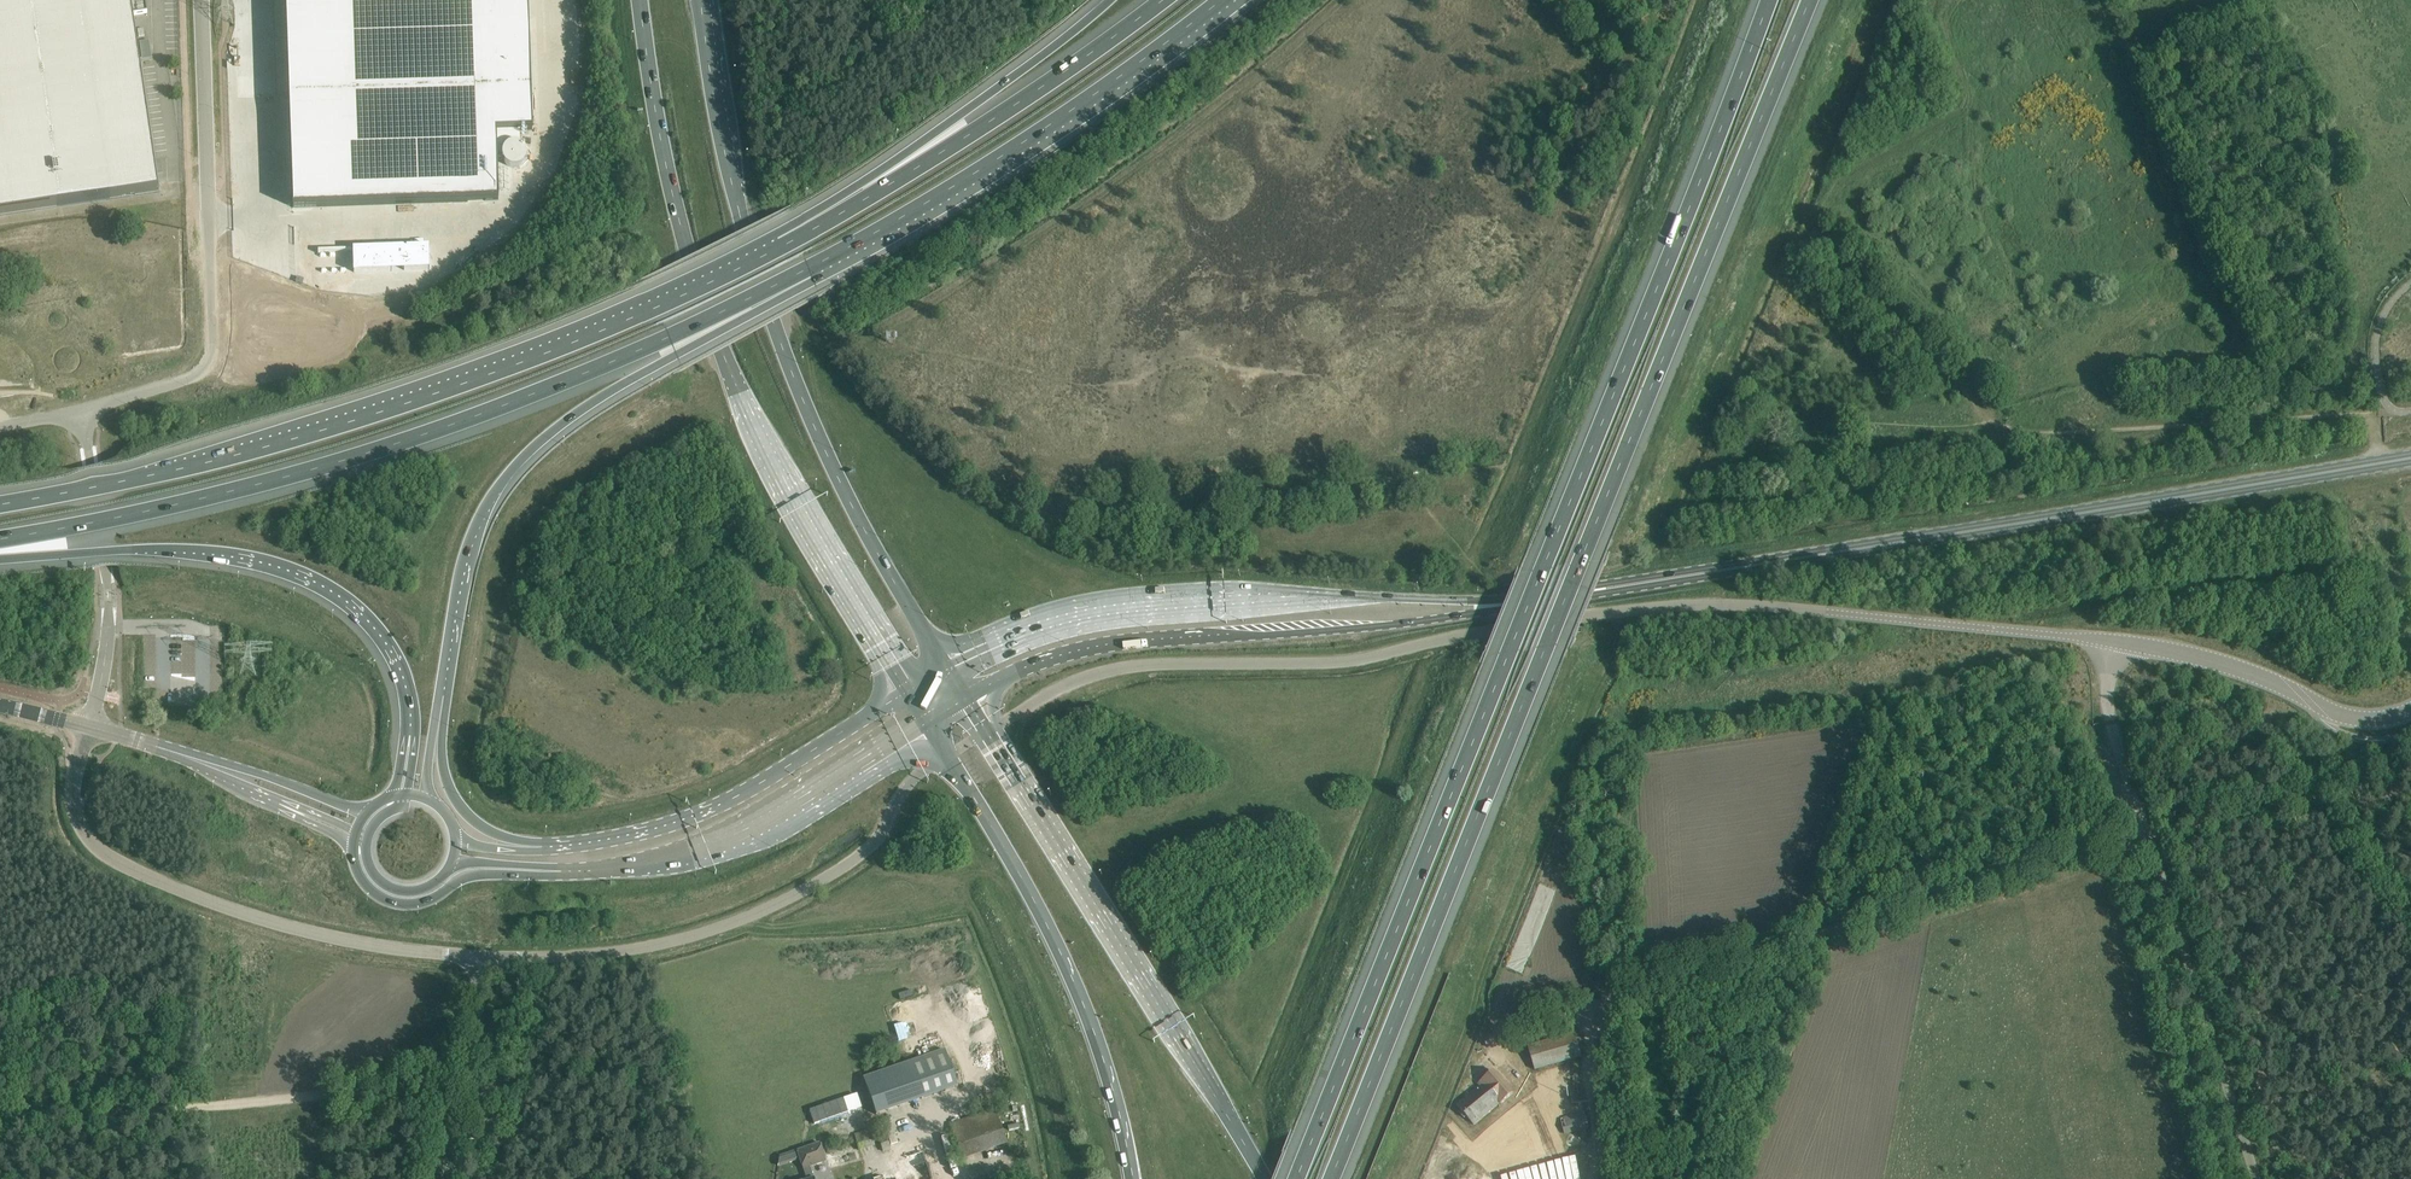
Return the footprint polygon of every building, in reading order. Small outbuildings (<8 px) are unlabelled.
[(159,191),(133,17),(147,15),(146,9),(145,0),(0,0),(0,214),(159,191)] [(292,207),(499,200),(496,132),(532,130),(528,0),(285,0),(292,207)] [(1528,1047),(1531,1058),(1534,1070),(1581,1056),(1574,1033),(1528,1047)] [(944,1049),(863,1069),(877,1110),(957,1086),(944,1049)] [(1456,1104),(1464,1114),(1474,1126),(1500,1103),(1500,1104),(1512,1094),(1493,1071),(1478,1083),(1480,1085),(1456,1104)] [(1011,1144),(1002,1109),(954,1121),(963,1156),(1011,1144)] [(1585,1112),(1560,1118),(1564,1134),(1589,1128),(1585,1112)] [(873,1127),(857,1132),(861,1144),(877,1139),(873,1127)] [(819,1143),(796,1150),(803,1170),(810,1167),(826,1162),(819,1143)] [(923,1152),(896,1161),(899,1170),(874,1178),(932,1178),(923,1152)] [(814,1178),(813,1178),(810,1167),(803,1170),(806,1178),(814,1178)]
